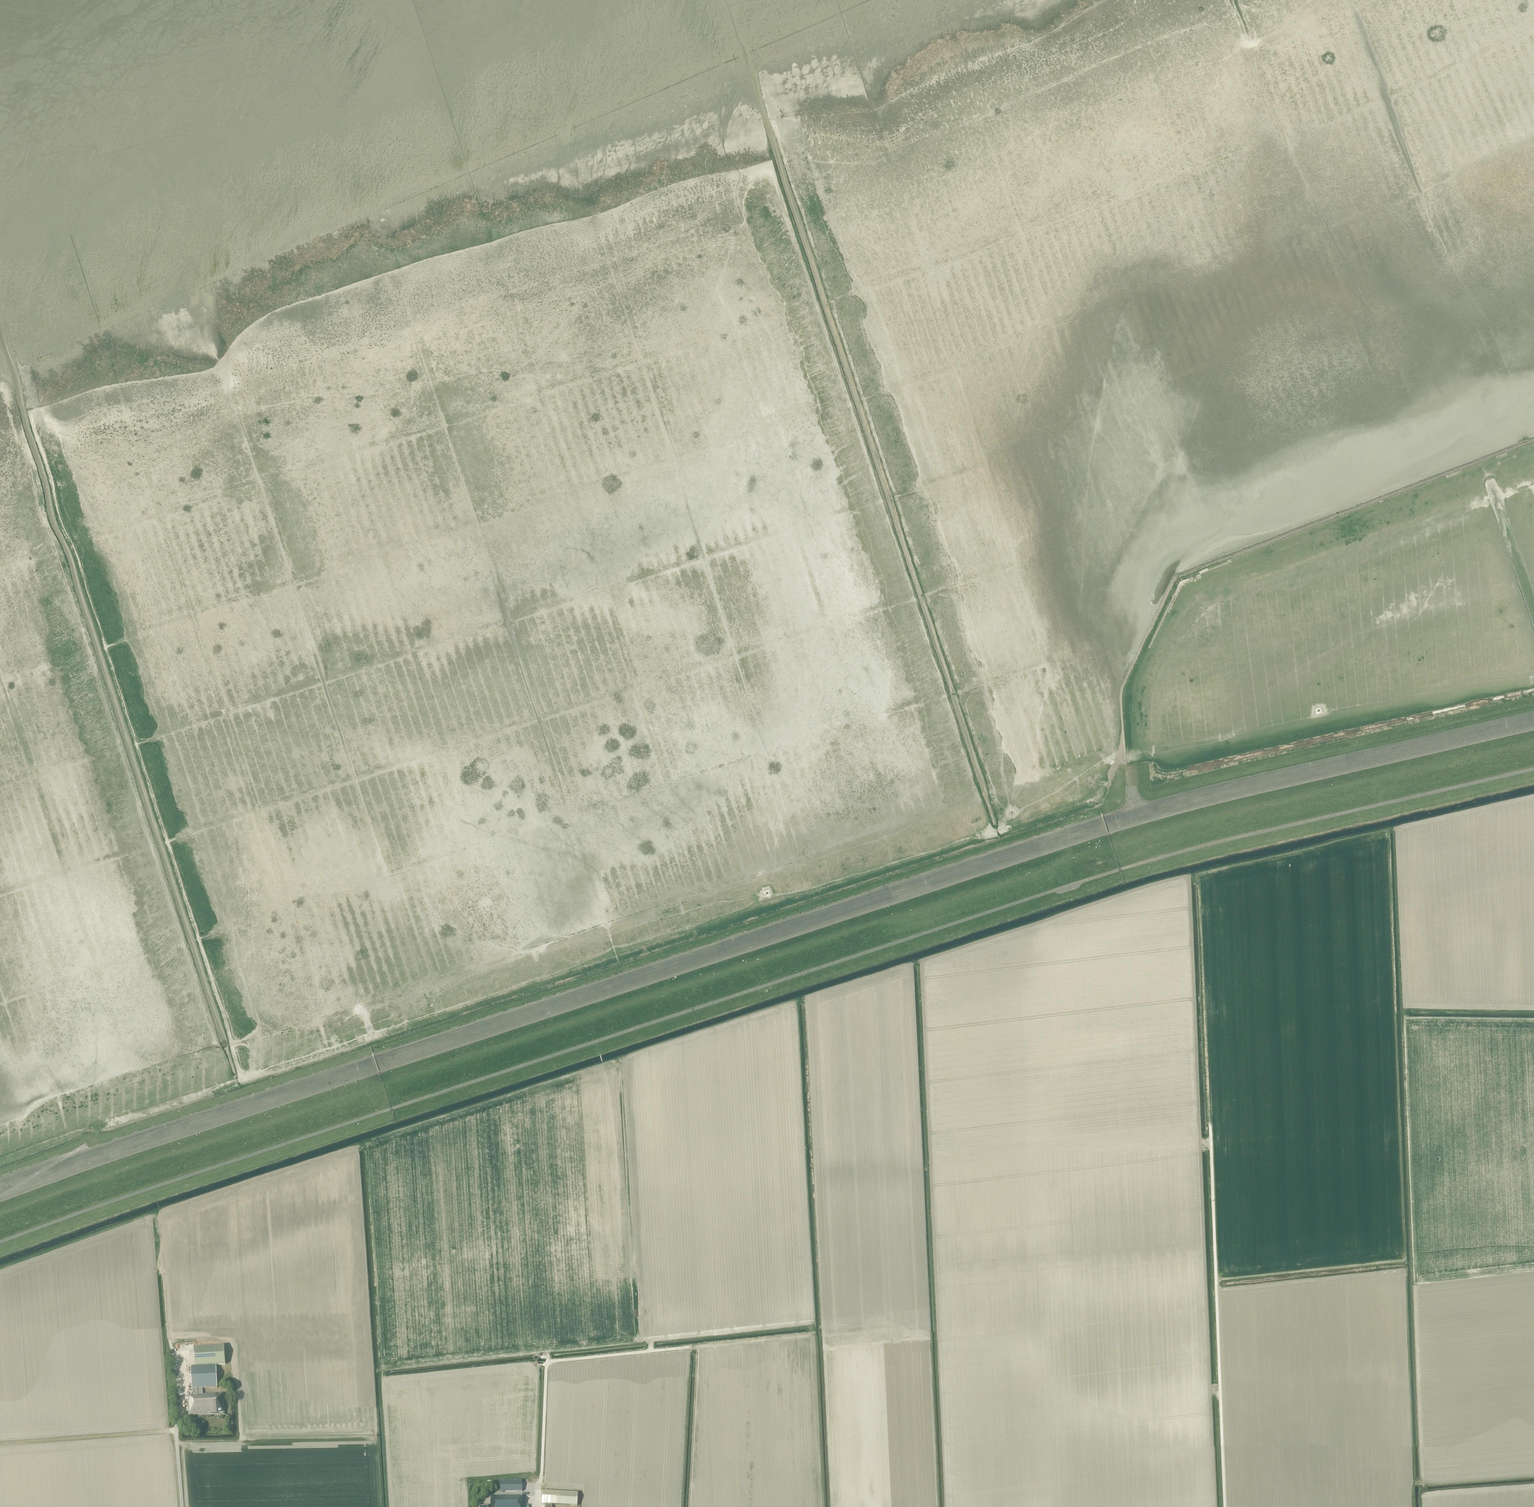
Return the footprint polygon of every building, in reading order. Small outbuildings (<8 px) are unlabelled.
[(225,1365),(224,1348),(224,1346),(194,1348),(195,1367),(191,1367),(192,1389),(193,1389),(193,1395),(189,1395),(189,1401),(188,1401),(189,1416),(218,1414),(218,1413),(224,1413),(223,1394),(222,1394),(222,1393),(203,1394),(202,1388),(217,1388),(216,1365),(225,1365)] [(500,1492),(522,1492),(522,1481),(500,1481),(500,1492)] [(578,1493),(543,1491),(542,1504),(545,1504),(545,1506),(552,1506),(552,1505),(577,1506),(578,1493)] [(522,1496),(490,1496),(490,1506),(488,1506),(480,1506),(522,1506),(522,1496)]
